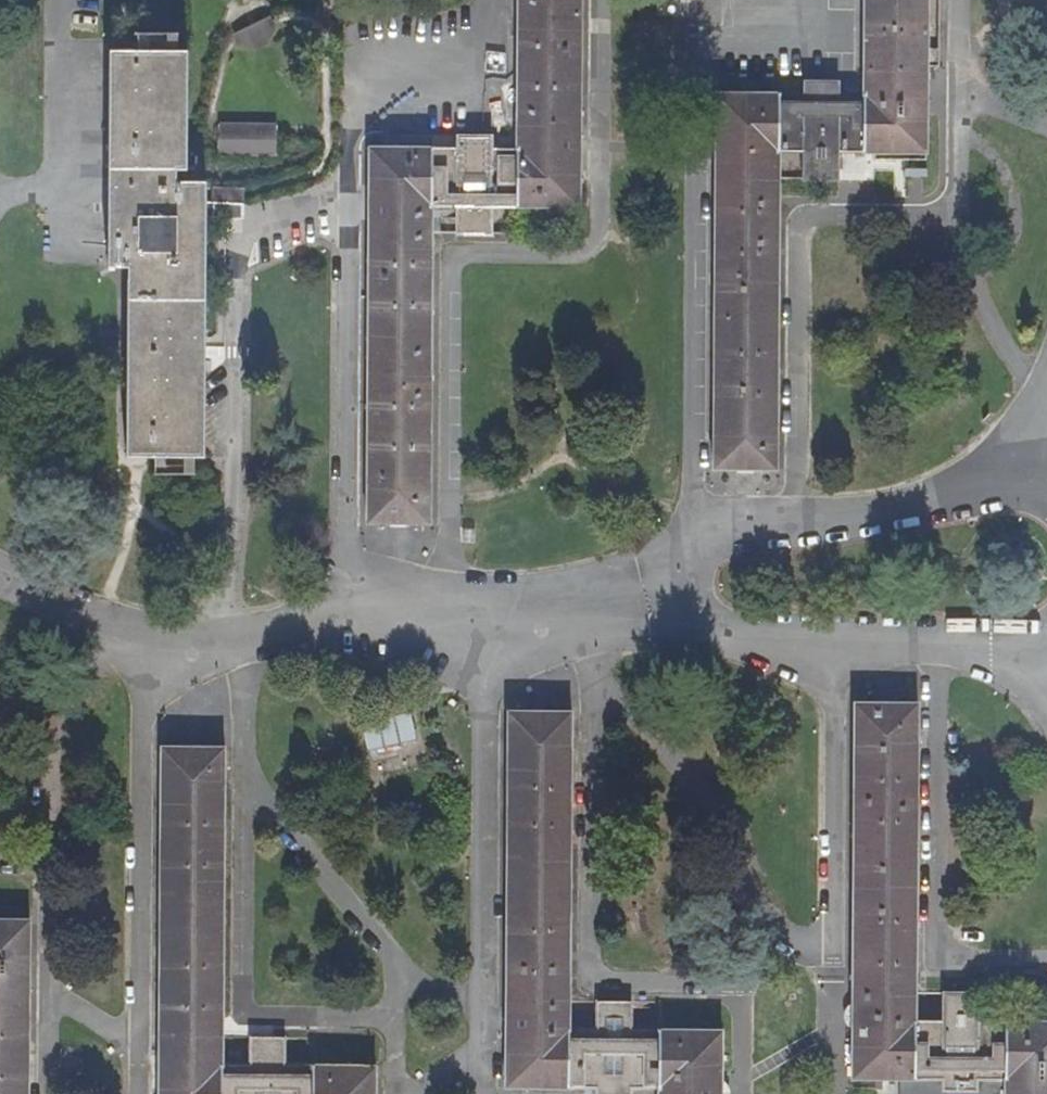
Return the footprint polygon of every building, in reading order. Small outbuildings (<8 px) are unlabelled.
[(421,525),(424,208),(448,209),(448,237),(482,238),(482,209),(513,209),(570,209),(571,0),(508,0),(508,141),(483,141),(483,138),(448,138),(448,140),(425,140),(424,151),(361,150),(358,523),(421,525)] [(766,472),(768,203),(768,155),(794,155),(794,184),(829,184),(829,156),(841,156),(851,156),(906,156),(918,156),(918,113),(920,0),(856,0),(856,87),(764,88),(764,98),(708,98),(704,472),(766,472)] [(184,480),(184,462),(197,462),(200,196),(201,187),(170,188),(170,175),(180,175),(182,53),(170,53),(170,35),(128,34),(128,40),(127,53),(110,52),(110,271),(127,272),(126,462),(140,462),(140,480),(184,480)] [(844,706),(841,1080),(876,1080),(885,1080),(932,1080),(931,1092),(965,1092),(965,1081),(994,1082),(994,1093),(1046,1093),(1046,1024),(966,1023),(966,995),(931,994),(932,1022),(904,1023),(904,979),(906,706),(844,706)] [(365,722),(370,752),(417,741),(411,711),(365,722)] [(497,714),(495,1088),(585,1088),(585,1093),(620,1093),(620,1089),(647,1089),(647,1093),(709,1093),(710,1030),(621,1031),(620,1003),(587,1003),(587,1030),(559,1030),(561,714),(497,714)] [(153,748),(150,1093),(366,1093),(366,1066),(275,1064),(275,1038),(241,1038),(241,1064),(213,1065),(216,749),(153,748)] [(25,920),(0,920),(0,1093),(23,1093),(25,920)]
